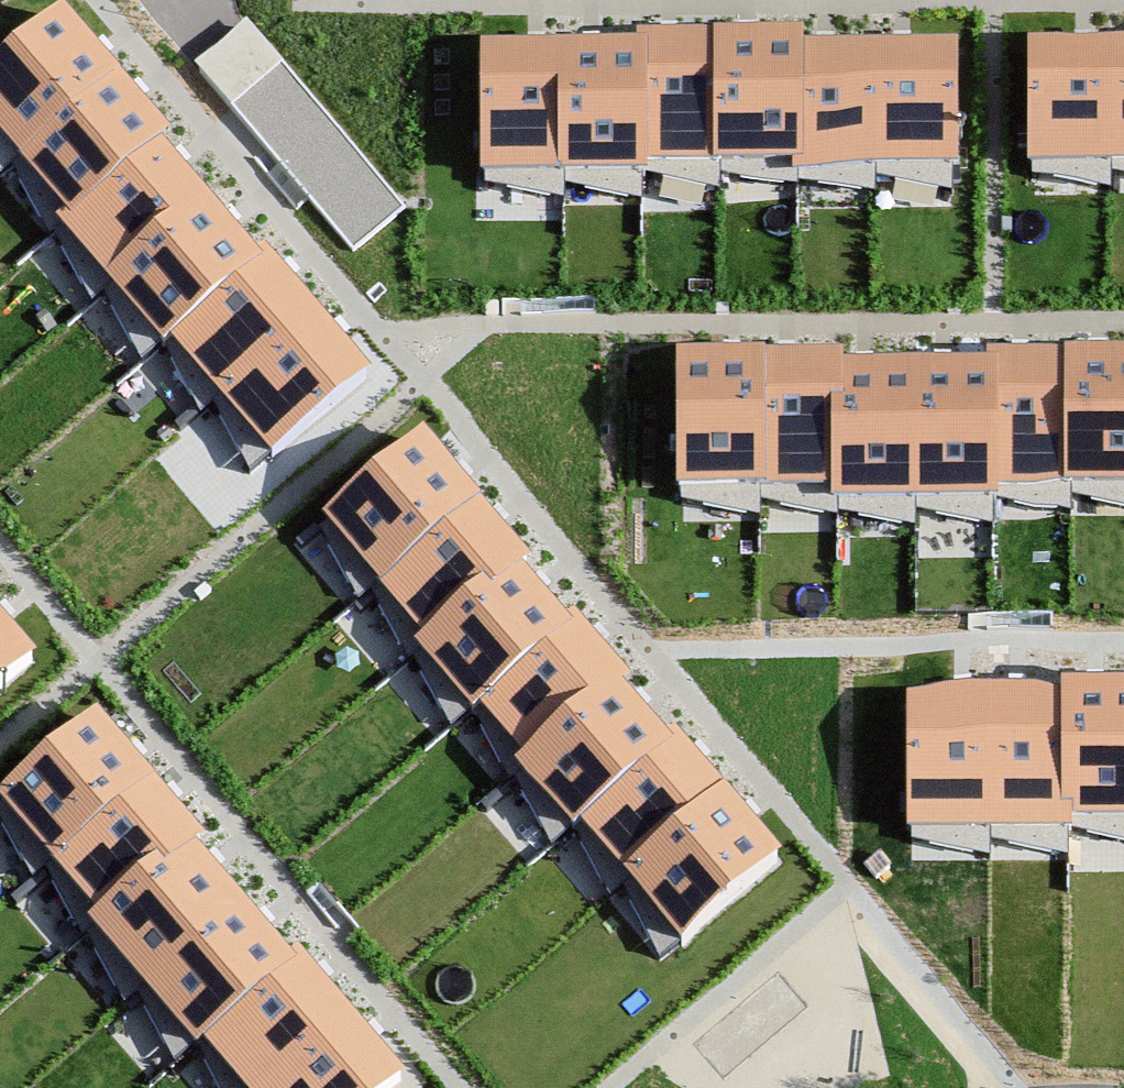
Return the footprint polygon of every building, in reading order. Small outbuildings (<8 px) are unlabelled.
[(208,51),(247,97),(296,57),(258,10),(208,51)] [(0,72),(0,138),(18,159),(109,75),(61,19),(0,72)] [(644,54),(645,167),(728,167),(726,42),(644,42),(644,54)] [(802,42),(726,42),(728,167),(802,167),(802,54),(802,42)] [(562,53),(484,53),(483,177),(562,178),(562,53)] [(644,54),(562,53),(562,178),(645,178),(645,167),(644,54)] [(1116,53),(1030,54),(1030,177),(1116,178),(1116,53)] [(1116,53),(1116,178),(1123,178),(1123,53),(1116,53)] [(802,54),(802,167),(802,178),(879,178),(879,55),(802,54)] [(955,54),(879,55),(879,178),(955,178),(955,54)] [(157,132),(109,75),(18,159),(68,217),(148,141),(157,132)] [(199,198),(148,141),(68,217),(60,225),(108,281),(199,198)] [(199,198),(108,281),(164,349),(172,341),(254,263),(199,198)] [(311,313),(262,256),(254,263),(172,341),(222,400),(311,313)] [(311,313),(222,400),(272,460),(363,376),(311,313)] [(840,371),(765,372),(766,496),(843,496),(841,382),(840,371)] [(765,372),(679,372),(679,497),(766,496),(765,372)] [(1075,373),(1075,496),(1123,496),(1123,372),(1075,373)] [(996,373),(996,381),(997,496),(1075,496),(1075,373),(996,373)] [(997,496),(996,381),(921,382),(922,507),(996,507),(997,496)] [(921,382),(841,382),(843,496),(844,507),(922,507),(921,382)] [(471,505),(422,445),(327,525),(377,584),(471,505)] [(471,505),(377,584),(427,643),(513,570),(521,563),(471,505)] [(513,570),(427,643),(419,650),(473,714),(481,707),(565,628),(513,570)] [(565,628),(481,707),(528,762),(612,688),(621,680),(572,622),(565,628)] [(31,662),(0,625),(0,689),(31,662)] [(612,688),(528,762),(520,769),(574,832),(582,825),(664,748),(612,688)] [(1070,711),(1071,824),(1123,824),(1123,700),(1070,700),(1070,711)] [(990,711),(910,711),(910,835),(990,835),(990,711)] [(1070,711),(990,711),(990,835),(1071,835),(1071,824),(1070,711)] [(96,720),(1,801),(52,861),(146,779),(96,720)] [(725,803),(673,741),(664,748),(582,825),(632,884),(725,803)] [(146,779),(52,861),(102,921),(189,848),(197,840),(146,779)] [(777,865),(725,803),(632,884),(682,944),(777,865)] [(237,905),(189,848),(102,921),(94,928),(145,988),(237,905)] [(288,966),(237,905),(145,988),(198,1050),(206,1043),(288,966)] [(296,958),(288,966),(206,1043),(244,1087),(269,1087),(346,1018),(296,958)] [(346,1018),(269,1087),(385,1087),(397,1078),(346,1018)]
